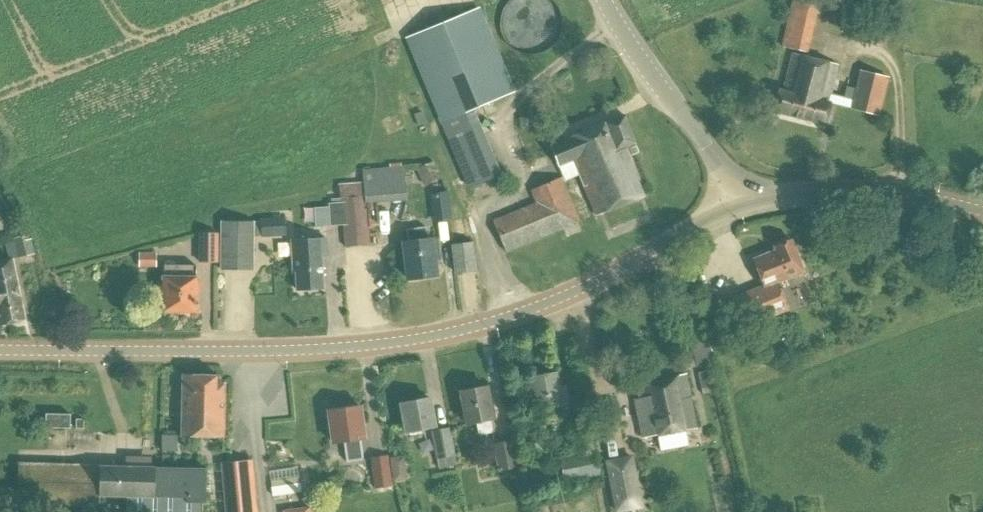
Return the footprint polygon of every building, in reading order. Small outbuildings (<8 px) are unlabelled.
[(535,54),(540,53),(545,51),(549,48),(553,45),(557,40),(559,36),(561,31),(562,25),(562,20),(561,15),(559,10),(556,5),(553,1),(551,0),(509,0),(506,4),(503,8),(501,13),(499,18),(499,23),(499,29),(501,34),(503,39),(506,43),(510,47),(514,50),(519,52),(524,54),(529,55),(535,54)] [(818,3),(805,0),(791,0),(781,46),(808,52),(818,3)] [(406,39),(441,122),(474,108),(514,91),(480,8),(406,39)] [(831,95),(838,64),(801,55),(792,53),(783,91),(778,90),(773,111),(825,124),(830,104),(879,115),(889,77),(858,69),(854,89),(845,88),(843,98),(831,95)] [(415,115),(413,116),(417,126),(426,123),(421,112),(415,114),(415,115)] [(648,194),(632,156),(639,153),(634,142),(635,142),(624,115),(551,146),(559,165),(573,159),(596,214),(605,210),(606,211),(648,194)] [(485,134),(451,148),(467,186),(501,172),(485,134)] [(371,245),(368,202),(406,200),(403,166),(362,169),(363,182),(338,184),(339,198),(332,199),(332,203),(329,203),(331,226),(342,225),(344,247),(371,245)] [(435,166),(418,175),(424,186),(441,177),(435,166)] [(564,182),(562,177),(529,190),(535,203),(492,220),(505,252),(580,221),(564,182)] [(434,222),(451,220),(447,191),(430,193),(434,222)] [(262,238),(286,236),(285,217),(271,218),(260,219),(262,238)] [(254,271),(255,221),(221,221),(221,270),(254,271)] [(427,239),(426,226),(406,229),(408,241),(402,242),(407,279),(437,275),(435,260),(440,260),(437,238),(427,239)] [(218,262),(218,233),(199,233),(198,262),(218,262)] [(14,238),(18,257),(35,254),(31,235),(14,238)] [(322,288),(322,257),(328,257),(328,239),(292,240),(292,271),(296,271),(296,289),(298,289),(301,291),(310,291),(311,288),(322,288)] [(777,282),(803,272),(791,240),(775,247),(776,251),(754,260),(764,284),(728,297),(741,328),(788,310),(777,282)] [(456,272),(476,270),(472,242),(452,244),(456,272)] [(156,267),(156,252),(138,252),(138,267),(156,267)] [(14,321),(21,320),(25,319),(14,263),(13,258),(13,256),(9,257),(0,259),(0,324),(14,321)] [(199,311),(200,277),(196,277),(196,265),(165,264),(165,275),(164,311),(179,311),(181,313),(190,313),(192,311),(199,311)] [(696,363),(712,359),(710,347),(729,340),(725,329),(715,333),(706,336),(691,339),(696,363)] [(559,387),(556,373),(530,378),(536,410),(538,409),(539,412),(545,411),(547,421),(560,418),(557,405),(567,403),(564,386),(559,387)] [(225,436),(226,382),(220,376),(184,375),(184,378),(179,379),(179,388),(183,390),(183,435),(225,436)] [(643,437),(696,427),(685,375),(637,384),(640,399),(636,400),(643,437)] [(493,433),(490,421),(494,420),(487,386),(460,392),(467,425),(476,424),(478,435),(493,433)] [(407,432),(435,426),(429,398),(401,403),(407,432)] [(362,460),(360,439),(364,439),(360,406),(329,410),(334,442),(343,441),(345,462),(362,460)] [(69,429),(70,414),(45,414),(45,428),(69,429)] [(564,483),(600,475),(589,423),(569,428),(574,455),(559,458),(564,483)] [(438,469),(457,465),(449,427),(431,431),(438,469)] [(498,471),(517,467),(512,441),(493,444),(498,471)] [(393,496),(387,455),(369,457),(374,489),(387,487),(389,496),(393,496)] [(643,508),(632,455),(604,460),(614,511),(622,511),(643,508)] [(220,462),(220,466),(225,511),(258,511),(256,489),(253,459),(220,462)] [(207,468),(94,465),(94,464),(17,462),(17,506),(99,508),(99,496),(127,497),(127,511),(200,511),(201,503),(207,503),(207,468)] [(301,470),(275,473),(276,483),(290,481),(290,482),(302,480),(301,470)] [(300,483),(271,487),(272,496),(301,492),(300,483)]
